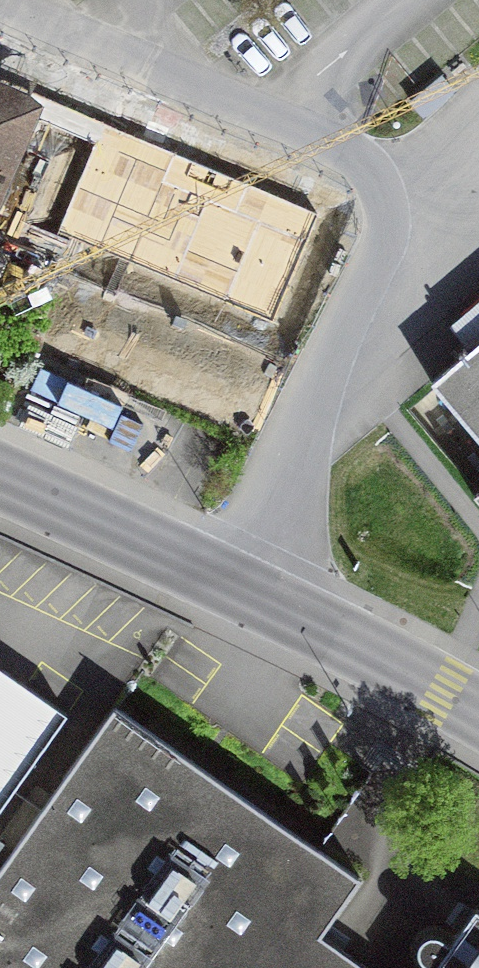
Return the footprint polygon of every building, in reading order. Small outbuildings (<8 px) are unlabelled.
[(32,86),(0,72),(0,159),(32,86)] [(102,121),(55,233),(94,250),(101,232),(145,251),(138,268),(191,291),(198,273),(242,291),(235,309),(274,325),(321,213),(102,121)] [(478,438),(478,342),(432,382),(478,438)] [(62,710),(0,665),(0,797),(62,710)] [(325,941),(359,892),(119,722),(0,890),(0,967),(364,967),(325,941)] [(475,913),(436,967),(478,967),(478,915),(475,913)]
